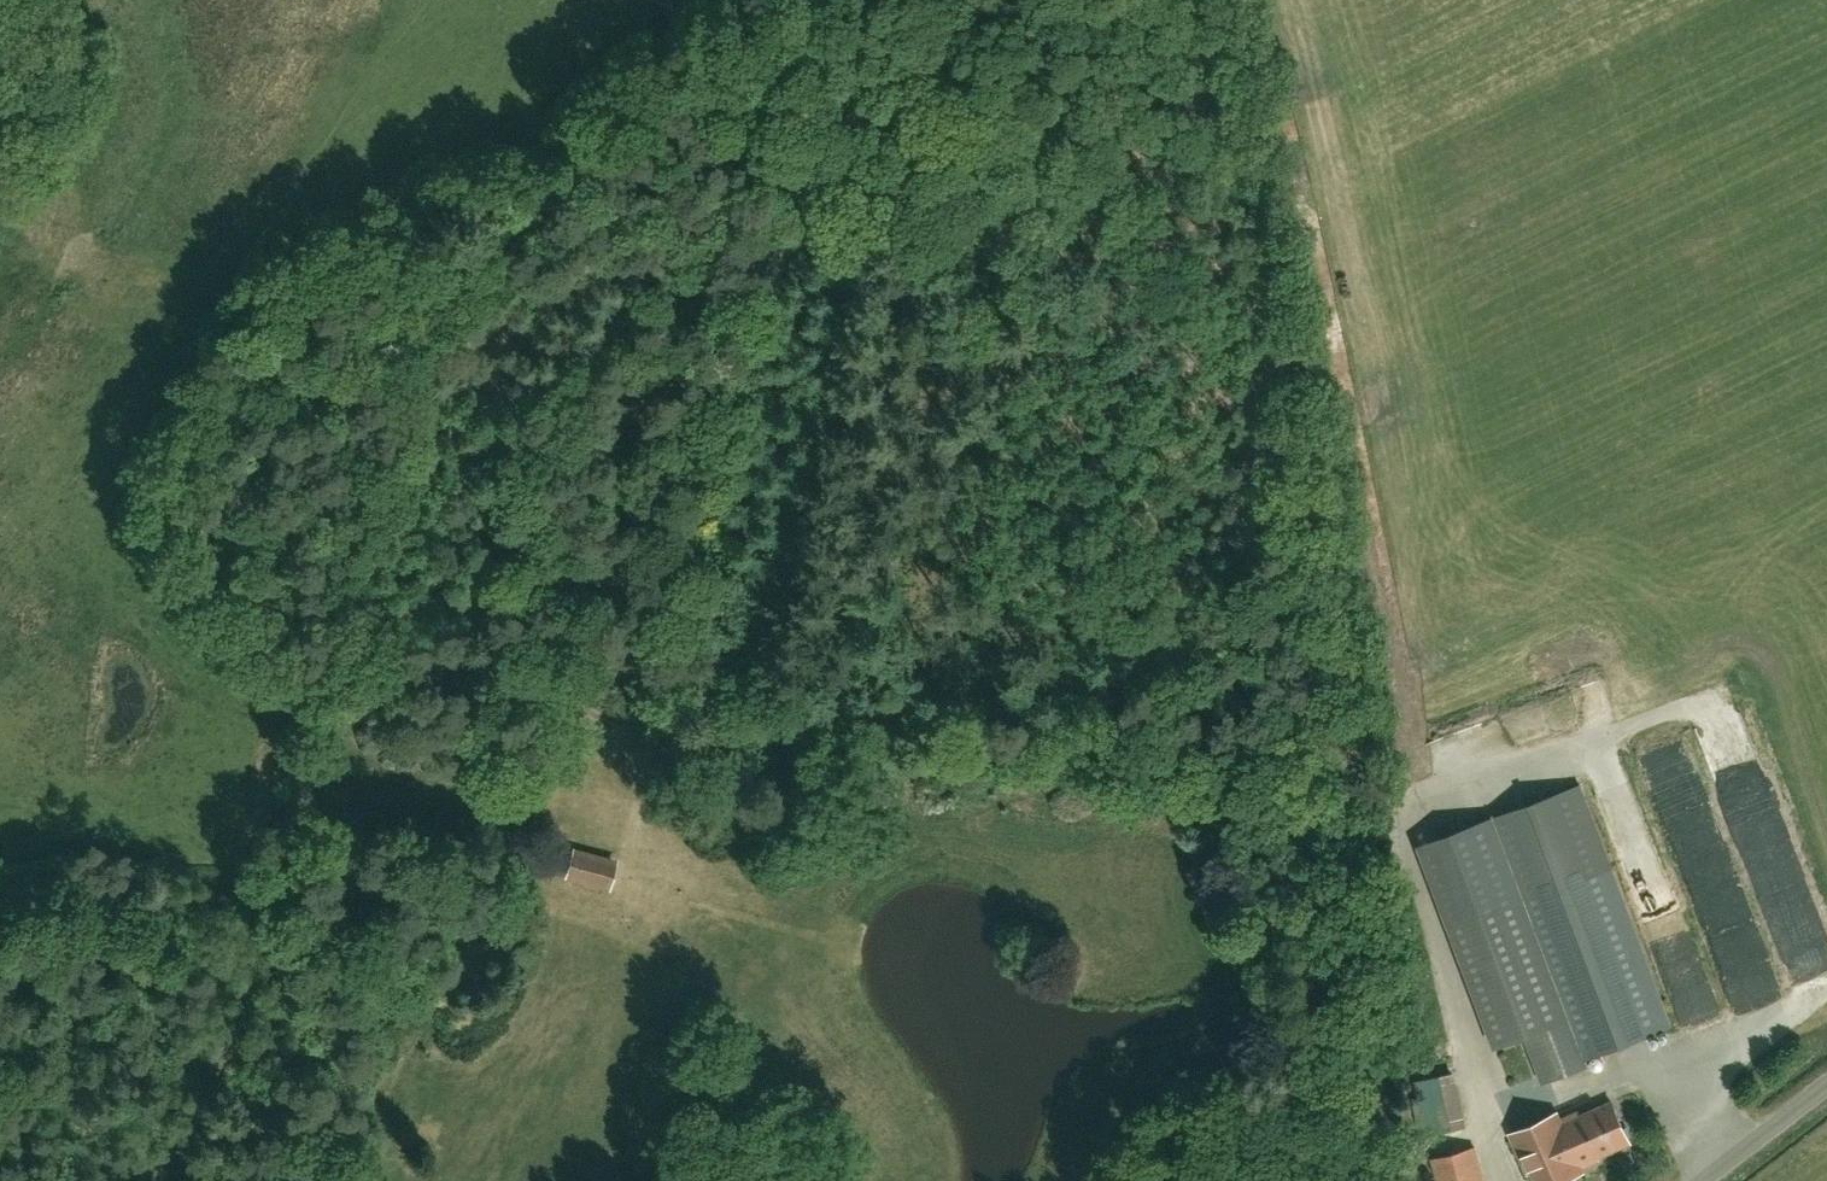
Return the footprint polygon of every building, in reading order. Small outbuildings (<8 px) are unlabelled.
[(548,772),(557,759),(543,748),(533,761),(548,772)] [(1427,843),(1502,1045),(1533,1033),(1550,1080),(1588,1066),(1585,1059),(1671,1027),(1581,785),(1427,843)] [(599,884),(606,858),(573,850),(566,876),(599,884)] [(1418,1137),(1466,1127),(1454,1072),(1406,1083),(1418,1137)] [(1579,1117),(1578,1113),(1559,1121),(1556,1113),(1510,1134),(1521,1159),(1526,1157),(1537,1180),(1564,1180),(1570,1179),(1568,1174),(1598,1161),(1597,1157),(1630,1142),(1613,1103),(1579,1117)] [(1475,1147),(1432,1159),(1438,1180),(1484,1180),(1475,1147)]
